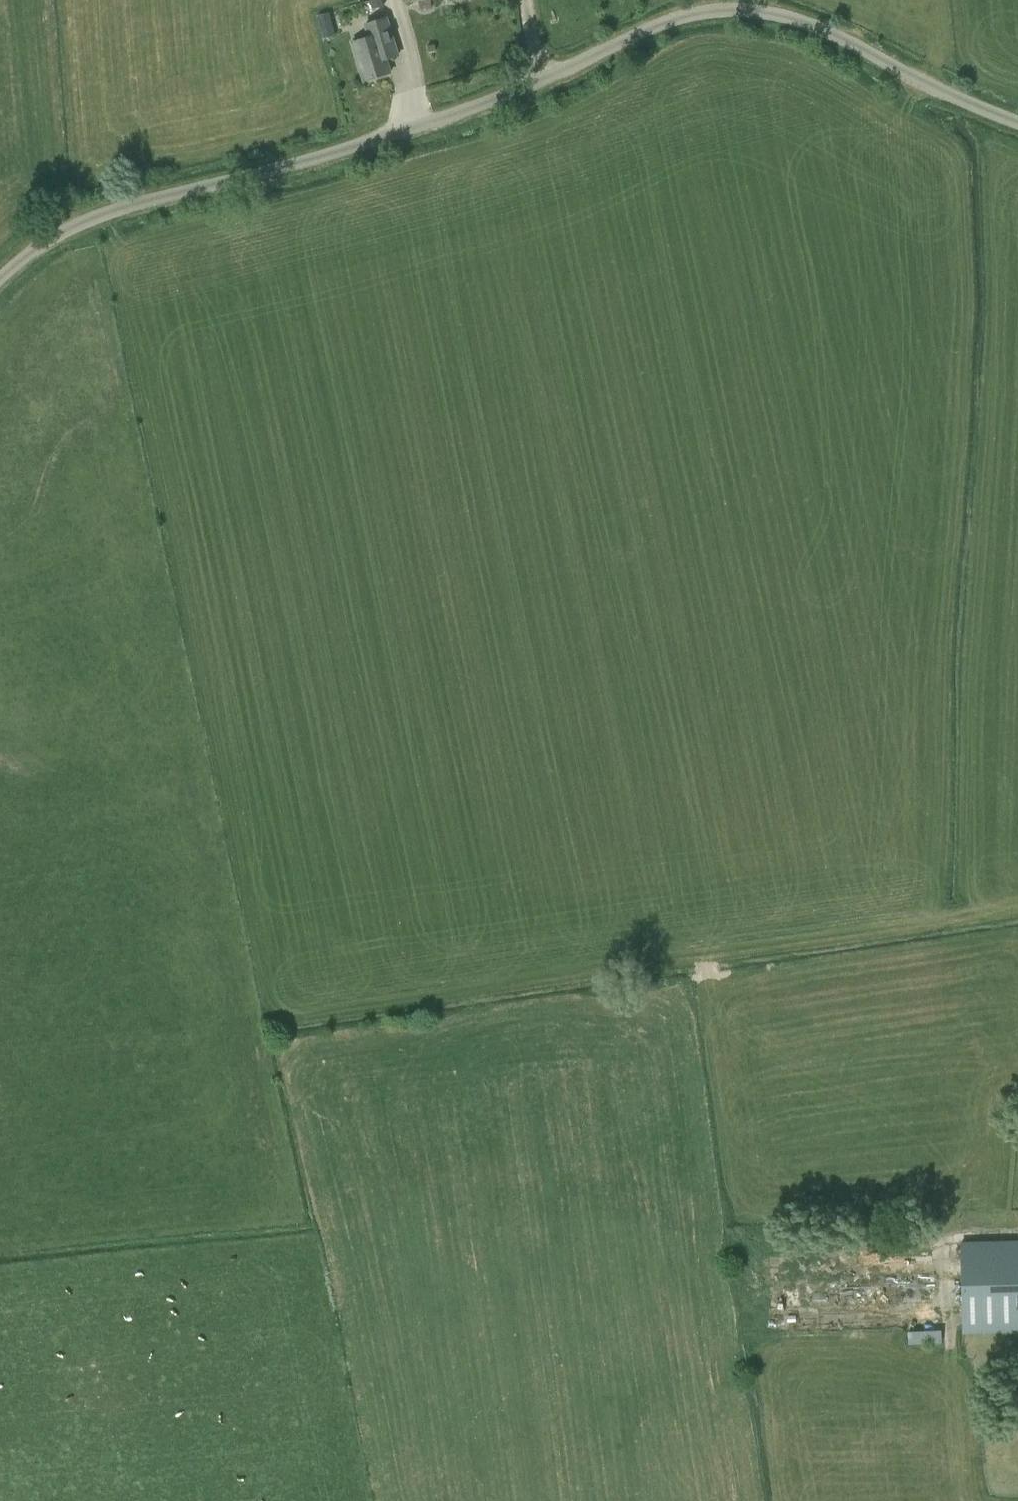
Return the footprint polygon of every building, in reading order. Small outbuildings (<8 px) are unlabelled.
[(370,2),(373,11),(383,7),(381,0),(378,0),(370,2)] [(404,3),(418,1),(419,11),(432,9),(431,0),(404,0),(404,3)] [(364,81),(390,73),(382,48),(394,44),(386,18),(364,25),(368,38),(352,43),(364,81)] [(324,40),(336,37),(333,29),(322,32),(324,40)] [(959,1242),(961,1328),(1017,1327),(1017,1240),(959,1242)]
